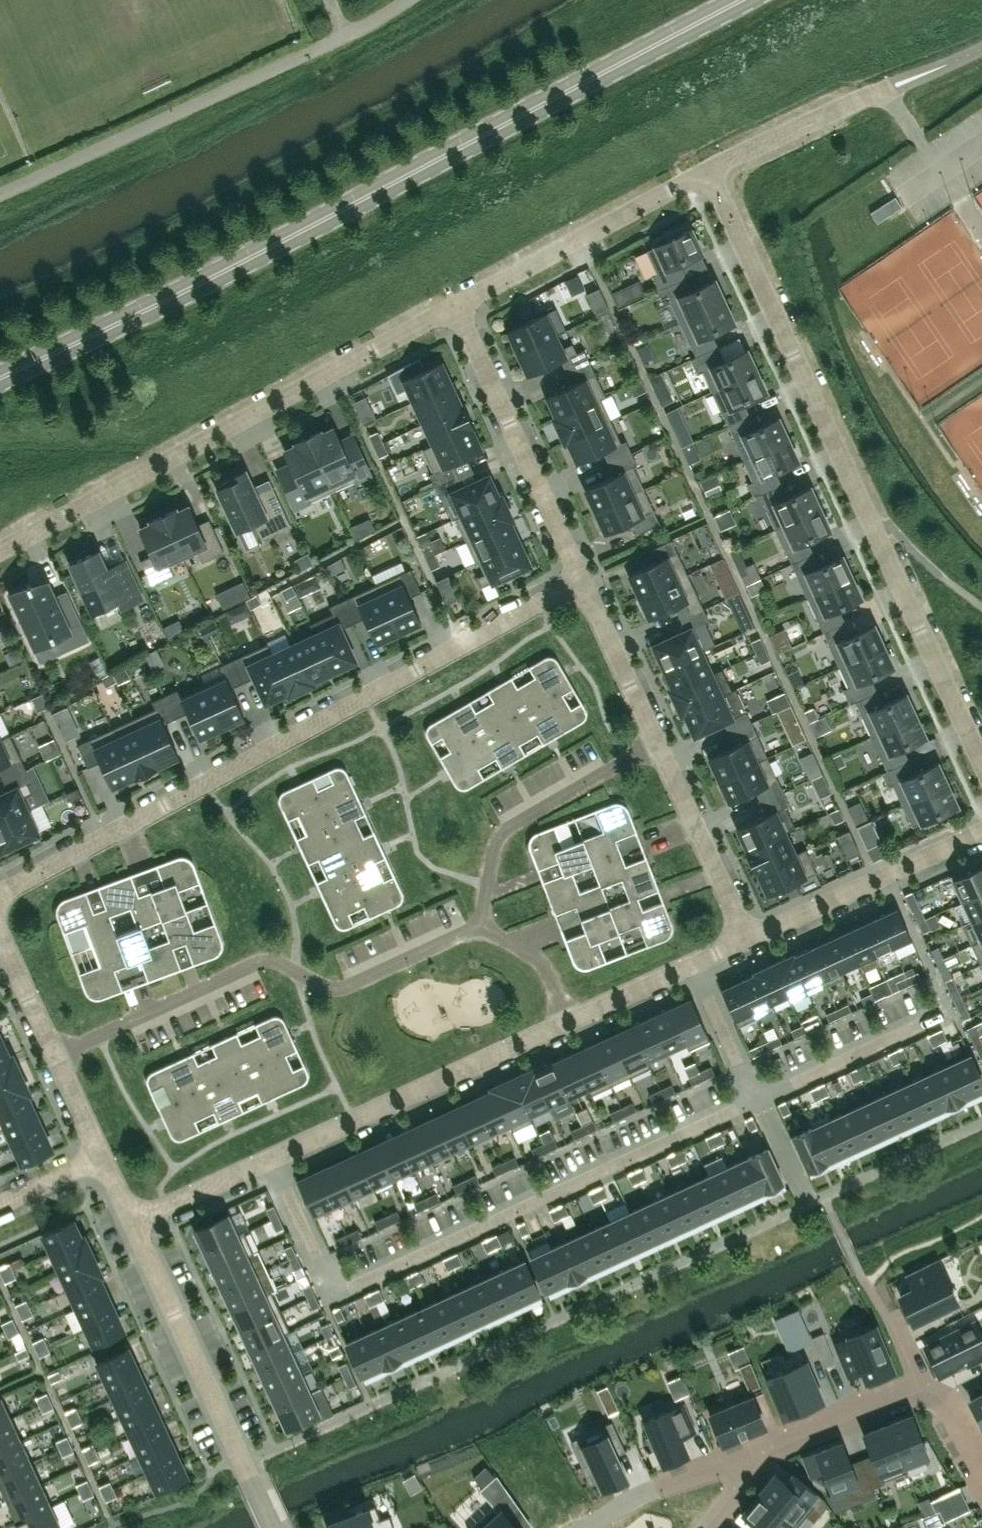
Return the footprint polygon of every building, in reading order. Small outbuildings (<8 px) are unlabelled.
[(877,222),(901,206),(895,197),(870,212),(877,222)] [(658,245),(647,250),(657,272),(652,275),(659,290),(664,288),(686,277),(680,263),(702,253),(691,230),(670,240),(668,236),(656,241),(658,245)] [(680,322),(724,302),(715,281),(693,292),(686,277),(664,288),(680,322)] [(627,286),(611,293),(618,306),(633,299),(627,286)] [(609,310),(599,287),(586,293),(597,316),(609,310)] [(734,322),(724,302),(680,322),(696,356),(696,357),(718,347),(712,332),(734,322)] [(507,327),(519,352),(555,335),(545,313),(524,322),(522,319),(507,327)] [(576,352),(572,343),(561,348),(555,335),(519,352),(529,375),(561,360),(566,372),(589,361),(584,349),(576,352)] [(712,391),(756,371),(747,350),(725,361),(718,347),(696,357),(696,356),(690,359),(697,374),(703,371),(712,391)] [(406,387),(407,386),(414,401),(450,384),(439,358),(423,366),(425,368),(416,372),(411,362),(387,373),(388,376),(389,376),(396,391),(406,386),(406,387)] [(605,396),(589,361),(566,372),(572,384),(544,397),(555,419),(605,396)] [(766,391),(756,371),(712,391),(728,426),(750,415),(744,401),(766,391)] [(661,372),(649,378),(656,394),(668,388),(661,372)] [(632,384),(637,394),(646,390),(641,379),(632,384)] [(455,394),(450,384),(414,401),(424,423),(463,404),(458,392),(455,394)] [(606,397),(605,396),(555,419),(565,441),(611,420),(601,399),(606,397)] [(473,426),(463,404),(424,423),(434,444),(423,449),(473,426)] [(371,407),(358,413),(364,424),(376,418),(371,407)] [(744,460),(788,440),(779,419),(757,430),(750,415),(728,426),(744,460)] [(621,442),(611,420),(565,441),(575,464),(603,451),(608,463),(631,452),(626,440),(621,442)] [(458,475),(453,463),(484,449),(473,426),(423,449),(433,472),(430,474),(435,486),(458,475)] [(371,473),(358,446),(348,451),(342,449),(333,428),(322,432),(321,430),(308,437),(333,491),(371,473)] [(687,428),(675,433),(682,447),(694,441),(687,428)] [(369,435),(374,446),(383,442),(378,431),(369,435)] [(333,491),(308,437),(294,443),(295,445),(285,450),(295,471),(293,476),(282,481),(295,508),(333,491)] [(797,460),(788,440),(744,460),(753,481),(748,483),(754,497),(759,495),(760,495),(782,484),(775,470),(797,460)] [(388,453),(383,442),(374,446),(379,457),(388,453)] [(614,475),(585,488),(596,510),(593,511),(593,512),(644,488),(633,466),(637,464),(631,452),(608,463),(614,475)] [(290,525),(272,485),(258,491),(254,489),(245,470),(230,477),(230,479),(216,485),(236,530),(254,522),(261,538),(290,525)] [(456,518),(502,497),(501,496),(498,497),(488,476),(464,487),(458,475),(435,486),(445,508),(456,502),(462,514),(455,517),(456,518)] [(784,525),(820,509),(810,488),(788,499),(782,484),(760,495),(776,530),(784,526),(784,525)] [(660,523),(644,488),(593,512),(603,534),(631,522),(637,534),(660,523)] [(512,519),(502,497),(456,518),(466,540),(512,519)] [(176,509),(163,514),(182,555),(196,549),(202,562),(224,552),(213,527),(200,533),(188,506),(177,511),(176,509)] [(729,508),(713,515),(720,529),(735,522),(729,508)] [(784,526),(776,530),(791,564),(814,553),(807,539),(829,529),(820,509),(784,525),(784,526)] [(168,562),(182,555),(163,514),(150,520),(151,523),(141,528),(153,555),(141,560),(152,585),(174,575),(168,562)] [(512,520),(512,519),(466,540),(476,562),(519,542),(509,521),(512,520)] [(637,597),(687,574),(671,539),(648,550),(654,562),(629,573),(639,595),(636,596),(637,597)] [(531,567),(519,542),(476,562),(478,562),(484,574),(477,577),(482,586),(514,572),(515,574),(531,567)] [(421,548),(426,558),(435,554),(430,543),(421,548)] [(70,564),(92,612),(121,599),(124,606),(142,597),(125,561),(107,570),(98,551),(70,564)] [(307,552),(294,559),(300,570),(313,563),(307,552)] [(807,598),(852,578),(842,557),(820,568),(814,553),(791,564),(807,598)] [(440,565),(435,554),(426,558),(431,569),(440,565)] [(422,624),(409,597),(421,591),(411,568),(376,584),(399,635),(422,624)] [(742,576),(745,584),(760,577),(757,569),(742,576)] [(703,608),(687,574),(637,597),(647,620),(675,607),(680,619),(703,608)] [(459,597),(448,575),(436,580),(446,603),(459,597)] [(861,598),(852,578),(807,598),(823,633),(846,623),(839,608),(861,598)] [(243,581),(234,585),(240,600),(249,596),(243,581)] [(60,653),(89,640),(67,592),(54,598),(48,585),(42,588),(40,585),(32,589),(30,584),(27,585),(29,587),(10,596),(21,620),(20,621),(25,632),(26,632),(33,645),(52,636),(60,653)] [(286,599),(296,593),(292,584),(281,590),(286,599)] [(399,635),(376,584),(341,600),(352,623),(364,617),(375,642),(397,632),(398,635),(399,635)] [(251,609),(261,603),(257,594),(246,600),(251,609)] [(356,663),(340,628),(352,623),(341,600),(329,606),(333,613),(322,618),(327,629),(315,634),(334,674),(356,663)] [(808,605),(793,611),(799,626),(814,620),(808,605)] [(695,638),(706,633),(702,624),(709,621),(703,608),(680,619),(685,631),(651,647),(662,670),(665,669),(664,668),(701,651),(695,638)] [(5,610),(0,612),(0,629),(11,624),(5,610)] [(749,613),(736,619),(742,632),(755,626),(749,613)] [(179,619),(163,627),(169,639),(185,632),(179,619)] [(839,667),(884,647),(874,626),(852,637),(846,623),(823,633),(839,667)] [(784,628),(769,635),(776,652),(791,645),(784,628)] [(334,674),(315,634),(294,644),(312,684),(324,678),(322,675),(331,671),(333,674),(334,674)] [(765,648),(760,637),(751,641),(756,652),(765,648)] [(806,647),(816,671),(835,663),(825,639),(806,647)] [(290,694),(267,643),(232,659),(243,682),(255,677),(267,704),(290,694)] [(312,684),(294,644),(273,654),(268,643),(267,643),(290,694),(312,684)] [(893,667),(884,647),(839,667),(848,686),(843,689),(850,704),(855,702),(877,692),(871,677),(893,667)] [(770,659),(765,648),(756,652),(761,663),(770,659)] [(671,691),(711,673),(701,651),(664,668),(665,669),(669,678),(666,679),(671,691)] [(574,688),(558,661),(557,659),(556,658),(554,657),(552,656),(550,656),(548,656),(546,656),(545,657),(528,667),(529,668),(530,668),(535,677),(535,676),(548,698),(567,730),(582,721),(583,720),(585,719),(586,717),(586,716),(587,714),(587,713),(587,711),(586,709),(582,701),(580,702),(581,703),(571,708),(563,694),(574,688)] [(244,716),(231,688),(243,682),(232,659),(220,665),(224,673),(201,683),(221,726),(244,716)] [(118,683),(130,677),(124,666),(112,672),(118,683)] [(20,684),(31,681),(28,667),(16,670),(20,684)] [(116,681),(112,672),(101,678),(106,687),(116,681)] [(721,695),(711,673),(671,691),(682,713),(721,695)] [(825,690),(830,702),(845,696),(841,685),(845,684),(841,675),(798,691),(801,699),(825,690)] [(506,722),(548,698),(535,676),(535,677),(517,687),(512,678),(513,677),(512,676),(487,691),(488,692),(493,701),(494,700),(506,722)] [(221,726),(201,683),(179,694),(177,689),(165,695),(175,718),(187,712),(199,737),(221,726)] [(729,733),(752,722),(736,688),(721,695),(682,713),(682,714),(685,713),(695,734),(723,721),(729,733)] [(871,736),(915,716),(906,695),(884,706),(877,692),(855,702),(871,736)] [(43,693),(32,698),(36,707),(47,702),(43,693)] [(178,755),(164,723),(175,718),(165,695),(152,701),(155,708),(134,718),(157,768),(158,768),(156,765),(178,755)] [(567,730),(548,698),(506,722),(519,744),(520,744),(537,734),(542,743),(543,744),(567,730)] [(465,746),(506,722),(494,700),(493,701),(476,711),(471,702),(470,700),(446,714),(465,746)] [(813,707),(804,711),(809,722),(818,718),(813,707)] [(483,777),(478,768),(465,746),(446,714),(430,724),(428,726),(427,727),(427,729),(426,730),(426,732),(426,734),(427,735),(427,736),(431,743),(433,742),(432,742),(442,736),(450,751),(439,757),(455,784),(456,785),(457,787),(459,788),(461,789),(464,789),(467,788),(468,787),(485,778),(484,777),(483,777)] [(925,736),(915,716),(871,736),(887,770),(887,771),(909,761),(903,746),(925,736)] [(157,768),(134,718),(112,728),(135,778),(157,768)] [(519,744),(506,722),(465,746),(478,768),(496,758),(501,767),(500,767),(501,768),(526,754),(525,752),(525,753),(520,744),(519,744)] [(750,749),(762,744),(752,722),(729,733),(734,745),(709,756),(719,778),(720,779),(756,762),(756,761),(750,749)] [(135,778),(112,728),(77,744),(88,767),(100,761),(113,789),(135,778)] [(10,734),(0,739),(0,772),(3,780),(26,769),(10,734)] [(783,792),(767,756),(756,761),(756,762),(720,779),(719,778),(717,780),(727,803),(755,790),(760,802),(783,792)] [(903,805),(947,785),(938,764),(916,775),(909,761),(887,771),(887,770),(881,772),(888,787),(893,784),(903,805)] [(818,764),(805,769),(810,779),(811,778),(822,773),(818,764)] [(321,804),(355,788),(347,772),(346,771),(345,769),(344,769),(343,768),(342,767),(340,767),(337,767),(334,767),(327,771),(328,772),(333,782),(318,789),(313,777),(284,791),(282,792),(280,794),(280,795),(279,796),(279,797),(279,799),(279,800),(279,802),(280,803),(288,820),(289,820),(289,819),(298,815),(298,814),(321,804)] [(28,783),(32,781),(26,769),(3,780),(9,791),(0,795),(0,823),(27,810),(21,796),(32,791),(28,783)] [(823,782),(787,794),(793,812),(829,799),(823,782)] [(957,805),(947,785),(903,805),(913,826),(923,821),(925,824),(937,819),(935,815),(957,805)] [(67,792),(71,801),(82,796),(78,787),(67,792)] [(366,813),(355,788),(321,804),(341,847),(364,837),(364,836),(355,818),(365,814),(366,813)] [(783,792),(760,802),(766,814),(738,827),(748,849),(745,850),(745,851),(784,833),(796,828),(785,805),(789,804),(783,792)] [(637,831),(629,810),(628,809),(627,808),(626,806),(625,805),(623,804),(621,803),(619,802),(617,802),(615,802),(613,803),(594,810),(595,811),(603,831),(583,839),(592,863),(620,852),(616,839),(637,831)] [(341,847),(321,804),(298,814),(298,815),(307,833),(297,838),(297,837),(296,838),(308,864),(309,863),(318,859),(318,858),(341,847)] [(839,808),(830,812),(835,823),(844,819),(839,808)] [(38,833),(27,810),(0,823),(0,847),(3,853),(18,846),(17,843),(38,833)] [(865,812),(852,817),(856,826),(869,820),(865,812)] [(894,817),(903,836),(914,831),(905,812),(894,817)] [(869,820),(856,826),(866,849),(881,842),(871,819),(869,820)] [(592,863),(583,839),(563,847),(555,827),(555,826),(555,825),(537,832),(535,833),(533,834),(531,836),(530,838),(530,839),(529,840),(529,841),(529,842),(529,844),(529,846),(530,848),(538,869),(559,861),(563,874),(564,874),(592,863)] [(860,853),(849,830),(837,835),(847,858),(860,853)] [(373,832),(364,836),(364,837),(341,847),(361,891),(384,880),(375,862),(385,857),(385,858),(386,857),(374,831),(373,831),(373,832)] [(795,855),(794,854),(784,833),(745,851),(755,873),(795,855)] [(361,891),(341,847),(318,858),(318,859),(327,877),(317,881),(316,881),(327,907),(361,891)] [(805,849),(794,854),(795,855),(755,873),(756,874),(759,872),(770,897),(785,890),(784,887),(816,873),(805,849)] [(625,865),(620,852),(592,863),(609,908),(638,897),(638,898),(659,889),(647,857),(625,865)] [(164,886),(152,891),(162,919),(186,910),(179,890),(199,882),(199,883),(201,882),(194,864),(193,862),(192,861),(191,860),(190,859),(188,858),(186,857),(184,856),(182,856),(180,856),(178,857),(157,865),(164,886)] [(609,908),(592,863),(564,874),(563,874),(542,882),(555,914),(576,906),(581,919),(609,908)] [(953,880),(962,901),(981,892),(981,867),(953,880)] [(162,919),(152,891),(139,895),(131,874),(98,886),(106,907),(107,907),(117,936),(162,919)] [(403,893),(402,892),(394,874),(393,875),(393,876),(384,880),(361,891),(327,907),(335,923),(336,925),(338,927),(339,927),(341,928),(343,928),(345,928),(348,927),(355,924),(354,923),(353,923),(349,913),(364,906),(369,917),(398,904),(399,903),(400,903),(401,902),(402,900),(403,899),(403,898),(403,897),(403,895),(403,893)] [(107,907),(106,907),(94,912),(86,891),(65,899),(62,900),(60,901),(59,903),(58,903),(57,905),(57,906),(57,908),(56,909),(56,911),(56,912),(57,913),(57,915),(64,933),(65,932),(85,924),(93,945),(117,936),(107,907)] [(962,901),(971,921),(981,916),(981,892),(962,901)] [(672,924),(664,902),(643,910),(638,898),(638,897),(609,908),(619,932),(639,924),(647,944),(646,945),(647,946),(665,939),(666,938),(668,937),(670,935),(671,933),(672,931),(673,930),(673,928),(673,926),(672,924)] [(897,907),(878,915),(893,947),(898,958),(916,950),(897,907)] [(920,907),(913,911),(918,921),(925,918),(920,907)] [(598,940),(619,932),(609,908),(581,919),(586,932),(565,940),(573,961),(573,962),(574,963),(575,965),(577,966),(579,967),(579,968),(581,969),(582,969),(584,969),(586,969),(589,968),(607,961),(607,960),(606,960),(598,940)] [(194,931),(186,910),(162,919),(173,948),(173,947),(186,943),(194,964),(214,956),(216,956),(218,954),(219,953),(221,951),(222,950),(222,948),(223,946),(223,944),(223,942),(222,940),(215,922),(214,922),(214,923),(194,931)] [(879,918),(862,926),(875,955),(893,947),(878,915),(878,916),(879,918)] [(971,921),(980,940),(981,939),(981,916),(971,921)] [(930,929),(925,918),(918,921),(923,932),(930,929)] [(181,969),(173,947),(173,948),(162,919),(117,936),(128,964),(141,960),(148,981),(181,969)] [(862,926),(844,934),(858,963),(875,955),(862,926)] [(844,934),(827,942),(844,977),(841,970),(858,963),(844,934)] [(115,969),(128,964),(117,936),(93,945),(100,965),(80,973),(80,972),(78,973),(85,991),(86,992),(87,994),(88,996),(90,997),(91,997),(93,998),(96,999),(99,999),(102,998),(123,990),(115,969)] [(826,985),(844,977),(827,942),(810,949),(810,950),(826,985)] [(938,946),(931,950),(936,961),(943,957),(938,946)] [(809,993),(826,985),(810,950),(810,949),(809,947),(791,955),(809,993)] [(791,1001),(809,993),(791,955),(774,964),(791,1001)] [(948,968),(943,957),(936,961),(941,972),(948,968)] [(774,964),(755,972),(757,974),(774,1009),(775,1009),(772,1002),(787,995),(790,1002),(791,1001),(774,964)] [(907,977),(910,984),(921,979),(918,972),(907,977)] [(756,1017),(774,1009),(757,974),(740,982),(756,1017)] [(910,984),(907,977),(896,982),(899,989),(910,984)] [(738,1026),(756,1017),(740,982),(722,990),(738,1026)] [(956,986),(949,989),(954,1000),(961,996),(956,986)] [(872,993),(875,1000),(886,995),(883,988),(872,993)] [(875,1000),(872,993),(861,998),(864,1005),(875,1000)] [(966,1007),(961,996),(954,1000),(959,1011),(966,1007)] [(671,1006),(670,1006),(690,1049),(710,1040),(692,1000),(672,1009),(671,1006)] [(837,1009),(840,1016),(851,1011),(848,1004),(837,1009)] [(690,1049),(670,1006),(650,1015),(667,1052),(686,1043),(689,1050),(690,1049)] [(966,1007),(959,1011),(962,1018),(970,1015),(966,1007)] [(826,1014),(829,1021),(840,1016),(837,1009),(826,1014)] [(256,1025),(260,1035),(261,1034),(271,1057),(287,1091),(304,1083),(305,1082),(306,1081),(307,1079),(308,1078),(308,1077),(308,1075),(308,1073),(308,1072),(308,1071),(304,1064),(303,1064),(303,1065),(293,1069),(286,1054),(298,1049),(285,1021),(284,1019),(282,1018),(280,1016),(279,1016),(276,1015),(274,1015),(273,1016),(272,1016),(255,1024),(255,1025),(256,1025)] [(667,1052),(650,1015),(631,1024),(650,1067),(651,1067),(648,1060),(667,1052)] [(802,1025),(805,1032),(816,1027),(813,1020),(802,1025)] [(650,1067),(631,1024),(630,1025),(631,1027),(613,1036),(631,1076),(650,1067)] [(791,1030),(795,1037),(805,1032),(802,1025),(791,1030)] [(974,1025),(967,1028),(972,1039),(979,1036),(974,1025)] [(935,1032),(940,1043),(947,1040),(942,1029),(935,1032)] [(261,1034),(260,1035),(242,1043),(237,1034),(238,1033),(237,1032),(211,1044),(212,1046),(212,1045),(216,1055),(217,1054),(228,1077),(271,1057),(261,1034)] [(927,1035),(932,1046),(940,1043),(935,1032),(927,1035)] [(631,1076),(613,1036),(593,1045),(611,1085),(631,1076)] [(778,1036),(767,1041),(771,1048),(781,1043),(778,1036)] [(979,1036),(972,1039),(977,1050),(981,1048),(981,1042),(979,1036)] [(0,1039),(0,1062),(13,1056),(4,1037),(0,1039)] [(771,1048),(767,1041),(756,1046),(760,1053),(771,1048)] [(611,1085),(593,1045),(573,1054),(592,1094),(611,1085)] [(895,1050),(900,1061),(908,1058),(903,1047),(895,1050)] [(893,1064),(900,1061),(895,1050),(888,1054),(893,1064)] [(217,1054),(216,1055),(198,1063),(194,1054),(194,1052),(168,1064),(184,1098),(228,1077),(217,1054)] [(592,1094),(573,1054),(554,1063),(553,1060),(552,1061),(569,1097),(588,1088),(591,1095),(592,1094)] [(981,1090),(981,1081),(970,1054),(949,1064),(965,1098),(981,1090)] [(0,1062),(0,1084),(21,1074),(13,1056),(0,1062)] [(287,1091),(271,1057),(228,1077),(238,1100),(239,1100),(257,1092),(261,1101),(261,1103),(287,1091)] [(569,1097),(552,1061),(532,1070),(549,1106),(569,1097)] [(195,1120),(184,1098),(168,1064),(151,1072),(150,1073),(149,1073),(148,1075),(147,1076),(147,1078),(147,1080),(147,1081),(147,1082),(148,1084),(151,1091),(152,1091),(152,1090),(162,1085),(169,1100),(158,1106),(171,1135),(173,1137),(174,1138),(175,1138),(176,1139),(178,1139),(180,1140),(182,1139),(183,1139),(201,1131),(200,1129),(199,1130),(195,1120)] [(945,1107),(965,1098),(949,1064),(930,1073),(945,1107)] [(856,1068),(861,1079),(868,1076),(863,1065),(856,1068)] [(715,1074),(711,1066),(699,1071),(703,1079),(715,1074)] [(849,1072),(854,1082),(861,1079),(856,1068),(849,1072)] [(549,1106),(532,1070),(513,1079),(533,1122),(533,1121),(530,1115),(549,1106)] [(703,1079),(699,1071),(688,1076),(692,1084),(703,1079)] [(926,1116),(945,1107),(930,1073),(910,1082),(926,1116)] [(0,1084),(0,1107),(30,1093),(21,1074),(0,1084)] [(238,1100),(228,1077),(184,1098),(195,1120),(213,1112),(218,1121),(217,1121),(218,1123),(244,1111),(244,1109),(243,1110),(239,1100),(238,1100)] [(533,1122),(513,1079),(493,1088),(513,1131),(533,1122)] [(838,1081),(832,1083),(836,1092),(842,1090),(838,1081)] [(906,1125),(926,1116),(910,1082),(890,1091),(906,1125)] [(817,1086),(822,1097),(829,1094),(824,1083),(817,1086)] [(675,1092),(672,1084),(660,1089),(664,1097),(675,1092)] [(815,1101),(822,1097),(817,1086),(810,1090),(815,1101)] [(513,1131),(493,1088),(494,1091),(475,1100),(490,1133),(509,1124),(512,1131),(513,1131)] [(664,1097),(660,1089),(649,1094),(653,1102),(664,1097)] [(887,1134),(906,1125),(890,1091),(871,1100),(887,1134)] [(0,1107),(0,1115),(5,1127),(36,1113),(27,1095),(30,1094),(30,1093),(0,1107)] [(490,1133),(475,1100),(455,1109),(471,1142),(490,1133)] [(867,1143),(887,1134),(871,1100),(851,1109),(867,1143)] [(783,1115),(790,1112),(785,1101),(778,1104),(783,1115)] [(636,1110),(632,1102),(621,1107),(625,1115),(636,1110)] [(625,1115),(621,1107),(610,1112),(614,1121),(625,1115)] [(471,1142),(455,1109),(436,1118),(451,1151),(471,1142)] [(847,1152),(867,1143),(851,1109),(832,1118),(847,1152)] [(36,1113),(5,1127),(14,1145),(44,1131),(36,1113)] [(746,1119),(751,1130),(758,1127),(753,1116),(746,1119)] [(451,1151),(436,1118),(416,1127),(432,1160),(451,1151)] [(828,1161),(847,1152),(832,1118),(812,1127),(828,1161)] [(597,1128),(593,1120),(582,1125),(586,1133),(597,1128)] [(586,1133),(582,1125),(571,1130),(574,1139),(586,1133)] [(432,1160),(416,1127),(397,1136),(412,1169),(432,1160)] [(812,1127),(792,1137),(807,1171),(828,1161),(812,1127)] [(44,1131),(14,1145),(23,1165),(53,1151),(44,1131)] [(713,1134),(718,1145),(725,1142),(720,1131),(713,1134)] [(718,1145),(713,1134),(706,1138),(711,1148),(718,1145)] [(412,1169),(397,1136),(377,1145),(392,1178),(412,1169)] [(558,1146),(554,1138),(543,1143),(547,1152),(558,1146)] [(547,1152),(543,1143),(532,1148),(535,1157),(547,1152)] [(392,1178),(377,1145),(357,1154),(373,1187),(392,1178)] [(763,1191),(784,1182),(768,1147),(747,1157),(763,1191)] [(679,1163),(686,1160),(681,1149),(674,1152),(679,1163)] [(679,1163),(674,1152),(667,1156),(672,1167),(679,1163)] [(373,1187),(357,1154),(338,1163),(353,1196),(373,1187)] [(518,1164),(515,1156),(503,1161),(507,1170),(518,1164)] [(747,1157),(728,1166),(744,1200),(763,1191),(747,1157)] [(507,1170),(503,1161),(492,1166),(496,1175),(507,1170)] [(353,1196),(338,1163),(318,1172),(334,1205),(353,1196)] [(728,1166),(708,1175),(724,1209),(744,1200),(728,1166)] [(640,1181),(647,1178),(642,1167),(635,1170),(640,1181)] [(627,1174),(632,1185),(640,1181),(635,1170),(627,1174)] [(334,1205),(318,1172),(298,1181),(313,1215),(334,1205)] [(479,1182),(475,1174),(464,1179),(468,1188),(479,1182)] [(708,1175),(689,1184),(704,1218),(724,1209),(708,1175)] [(468,1188),(464,1179),(453,1184),(457,1193),(468,1188)] [(689,1184),(669,1193),(685,1227),(704,1218),(689,1184)] [(595,1189),(601,1199),(608,1196),(603,1185),(595,1189)] [(588,1192),(593,1203),(601,1199),(595,1189),(588,1192)] [(440,1201),(436,1192),(425,1197),(429,1206),(440,1201)] [(669,1193),(649,1202),(665,1236),(685,1227),(669,1193)] [(429,1206),(425,1197),(414,1203),(418,1211),(429,1206)] [(649,1202),(630,1211),(646,1245),(665,1236),(649,1202)] [(556,1207),(561,1218),(569,1214),(564,1203),(556,1207)] [(279,1216),(274,1205),(266,1209),(271,1219),(279,1216)] [(561,1218),(556,1207),(549,1210),(554,1221),(561,1218)] [(401,1219),(397,1210),(386,1216),(390,1224),(401,1219)] [(630,1211),(610,1220),(626,1254),(646,1245),(630,1211)] [(238,1234),(229,1215),(194,1230),(204,1251),(238,1235),(238,1234)] [(284,1227),(279,1216),(271,1219),(277,1230),(284,1227)] [(390,1224),(386,1216),(375,1221),(378,1229),(390,1224)] [(72,1219),(42,1233),(51,1252),(84,1237),(84,1236),(81,1238),(72,1219)] [(610,1220),(590,1229),(606,1264),(626,1254),(610,1220)] [(517,1225),(522,1236),(529,1232),(524,1221),(517,1225)] [(362,1237),(358,1229),(347,1234),(350,1242),(362,1237)] [(590,1229),(571,1238),(587,1273),(606,1264),(590,1229)] [(244,1231),(238,1234),(238,1235),(204,1251),(213,1270),(247,1255),(254,1252),(244,1231)] [(350,1242),(347,1234),(335,1239),(339,1247),(350,1242)] [(494,1248),(501,1245),(496,1234),(489,1238),(494,1248)] [(84,1237),(51,1252),(60,1271),(93,1255),(84,1237)] [(494,1248),(489,1238),(482,1241),(487,1252),(494,1248)] [(571,1238),(551,1247),(567,1282),(587,1273),(571,1238)] [(297,1255),(292,1244),(285,1248),(290,1259),(297,1255)] [(551,1247),(531,1257),(547,1291),(567,1282),(551,1247)] [(450,1256),(455,1267),(462,1263),(457,1252),(450,1256)] [(93,1255),(60,1271),(68,1289),(101,1274),(93,1255)] [(222,1290),(256,1274),(247,1255),(213,1270),(222,1290)] [(302,1266),(297,1255),(290,1259),(295,1270),(302,1266)] [(455,1267),(450,1256),(443,1259),(448,1270),(455,1267)] [(520,1304),(540,1294),(524,1260),(504,1269),(520,1304)] [(12,1270),(9,1262),(0,1267),(0,1272),(1,1275),(12,1270)] [(937,1262),(908,1276),(914,1288),(900,1295),(913,1322),(956,1301),(937,1262)] [(500,1313),(520,1304),(504,1269),(484,1278),(500,1313)] [(12,1270),(1,1275),(5,1282),(16,1277),(12,1270)] [(411,1274),(416,1285),(423,1281),(418,1270),(411,1274)] [(101,1274),(68,1289),(77,1308),(110,1292),(101,1274)] [(265,1293),(256,1274),(222,1290),(231,1310),(265,1294),(265,1293)] [(403,1277),(409,1288),(416,1285),(411,1274),(403,1277)] [(480,1322),(500,1313),(484,1278),(465,1287),(480,1322)] [(315,1295),(310,1284),(303,1287),(308,1298),(315,1295)] [(461,1331),(480,1322),(465,1287),(445,1296),(461,1331)] [(372,1292),(377,1303),(384,1299),(379,1288),(372,1292)] [(240,1329),(281,1310),(271,1290),(265,1293),(265,1294),(231,1310),(240,1329)] [(110,1292),(77,1308),(85,1326),(116,1312),(107,1294),(110,1293),(110,1292)] [(377,1303),(372,1292),(364,1295),(369,1306),(377,1303)] [(320,1305),(315,1295),(308,1298),(313,1309),(320,1305)] [(441,1340),(461,1331),(445,1296),(425,1306),(441,1340)] [(19,1312),(30,1307),(26,1299),(15,1305),(19,1312)] [(422,1349),(441,1340),(425,1306),(406,1315),(422,1349)] [(30,1307),(19,1312),(22,1319),(33,1314),(30,1307)] [(219,1310),(228,1339),(238,1335),(229,1307),(219,1310)] [(332,1310),(337,1321),(345,1317),(340,1307),(332,1310)] [(290,1331),(281,1310),(240,1329),(249,1349),(283,1333),(284,1334),(290,1331)] [(798,1311),(776,1321),(781,1332),(803,1322),(798,1311)] [(116,1312),(85,1326),(94,1346),(125,1332),(116,1312)] [(402,1358),(422,1349),(406,1315),(386,1324),(402,1358)] [(5,1330),(16,1325),(12,1318),(1,1323),(5,1330)] [(964,1364),(965,1366),(981,1358),(981,1337),(974,1321),(925,1346),(940,1376),(956,1367),(957,1370),(959,1369),(958,1367),(964,1364)] [(333,1334),(328,1323),(321,1326),(326,1337),(333,1334)] [(382,1367),(402,1358),(386,1324),(367,1333),(382,1367)] [(16,1325),(5,1330),(8,1338),(19,1333),(16,1325)] [(848,1338),(835,1343),(848,1375),(861,1369),(866,1381),(893,1369),(875,1325),(848,1336),(848,1338)] [(292,1353),(284,1334),(283,1333),(249,1349),(258,1368),(292,1353)] [(367,1333),(346,1342),(362,1376),(382,1367),(367,1333)] [(338,1345),(333,1334),(326,1337),(331,1348),(338,1345)] [(823,1334),(813,1338),(817,1348),(823,1346),(826,1340),(823,1334)] [(36,1349),(47,1344),(43,1337),(32,1342),(36,1349)] [(47,1344),(36,1349),(39,1357),(50,1352),(47,1344)] [(127,1346),(97,1360),(106,1380),(136,1366),(127,1346)] [(29,1354),(26,1347),(15,1352),(18,1360),(29,1354)] [(301,1372),(292,1353),(258,1368),(267,1388),(301,1372)] [(739,1366),(749,1390),(760,1385),(750,1361),(739,1366)] [(344,1376),(351,1373),(346,1362),(339,1365),(344,1376)] [(805,1362),(769,1377),(785,1415),(810,1405),(806,1396),(817,1391),(805,1362)] [(136,1366),(106,1380),(114,1398),(144,1384),(136,1366)] [(51,1382),(62,1377),(59,1370),(48,1375),(51,1382)] [(276,1408),(310,1392),(301,1372),(267,1388),(276,1408)] [(356,1384),(351,1373),(344,1376),(349,1387),(356,1384)] [(682,1377),(670,1382),(676,1397),(688,1392),(682,1377)] [(144,1384),(114,1398),(123,1417),(153,1403),(144,1384)] [(619,1410),(607,1386),(597,1391),(608,1415),(619,1410)] [(321,1387),(310,1392),(276,1408),(285,1428),(315,1414),(318,1421),(334,1414),(321,1387)] [(39,1405),(50,1400),(47,1392),(36,1397),(39,1405)] [(971,1400),(981,1421),(981,1394),(971,1400)] [(0,1395),(0,1422),(11,1417),(0,1395)] [(764,1426),(752,1397),(710,1415),(713,1421),(711,1422),(718,1438),(720,1437),(722,1443),(764,1426)] [(50,1400),(39,1405),(43,1412),(54,1407),(50,1400)] [(153,1403),(123,1417),(131,1435),(161,1421),(153,1403)] [(669,1411),(668,1410),(644,1420),(663,1464),(687,1454),(680,1436),(694,1431),(683,1405),(669,1411)] [(68,1419),(79,1414),(76,1407),(65,1412),(68,1419)] [(79,1414),(68,1419),(71,1427),(83,1422),(79,1414)] [(911,1415),(888,1424),(905,1469),(906,1469),(929,1460),(911,1415)] [(21,1439),(11,1417),(0,1422),(0,1449),(21,1439)] [(602,1489),(606,1487),(610,1485),(617,1482),(619,1481),(626,1477),(616,1454),(625,1450),(611,1420),(601,1425),(601,1426),(605,1435),(582,1445),(589,1461),(581,1465),(590,1485),(598,1481),(602,1489)] [(170,1440),(161,1421),(131,1435),(140,1454),(170,1440)] [(905,1469),(888,1424),(864,1433),(874,1459),(863,1464),(872,1487),(884,1483),(883,1480),(907,1471),(906,1469),(905,1469)] [(59,1448),(70,1443),(67,1436),(56,1441),(59,1448)] [(0,1449),(0,1476),(31,1461),(21,1439),(0,1449)] [(170,1440),(140,1454),(148,1472),(179,1458),(170,1440)] [(70,1443),(59,1448),(62,1456),(74,1451),(70,1443)] [(824,1470),(835,1497),(849,1492),(852,1500),(874,1492),(872,1487),(863,1464),(851,1468),(841,1443),(804,1457),(811,1475),(824,1470)] [(85,1456),(96,1451),(93,1444),(82,1449),(85,1456)] [(96,1451),(85,1456),(89,1464),(100,1459),(96,1451)] [(179,1458),(148,1472),(159,1494),(174,1488),(172,1485),(187,1478),(179,1458)] [(0,1476),(0,1480),(9,1498),(41,1483),(31,1461),(0,1476)] [(508,1518),(519,1507),(496,1474),(480,1489),(495,1505),(470,1527),(517,1527),(508,1518)] [(775,1474),(759,1493),(798,1526),(806,1516),(814,1522),(828,1505),(804,1482),(796,1492),(775,1474)] [(79,1492),(90,1487),(87,1479),(76,1484),(79,1492)] [(102,1493),(113,1488),(110,1481),(99,1486),(102,1493)] [(41,1483),(9,1498),(18,1519),(16,1520),(17,1521),(51,1504),(41,1483)] [(90,1487),(79,1492),(83,1499),(94,1494),(90,1487)] [(113,1488),(102,1493),(106,1501),(117,1496),(113,1488)] [(743,1513),(761,1527),(796,1527),(798,1526),(759,1493),(743,1513)] [(946,1507),(940,1495),(934,1498),(939,1510),(946,1507)] [(17,1521),(20,1527),(61,1527),(51,1504),(17,1521)] [(346,1516),(343,1507),(326,1513),(329,1522),(326,1523),(328,1527),(387,1527),(394,1525),(390,1514),(381,1518),(376,1504),(346,1516)] [(939,1510),(944,1521),(951,1518),(946,1507),(939,1510)]
